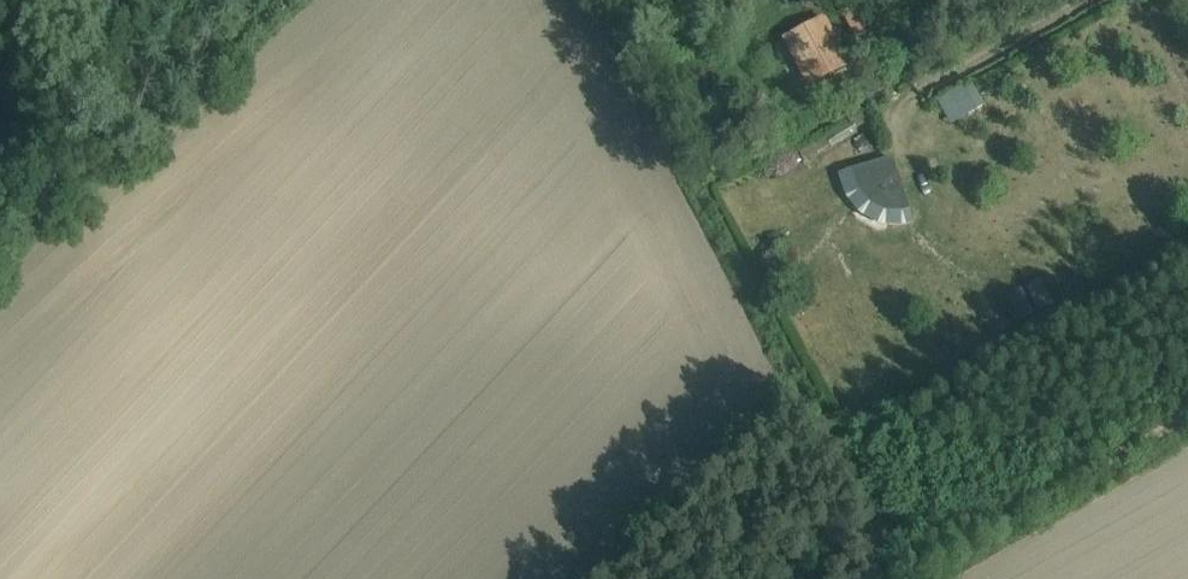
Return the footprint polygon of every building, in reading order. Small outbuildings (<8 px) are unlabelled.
[(840,11),(854,37),(893,16),(884,0),(860,0),(840,11)] [(781,40),(808,89),(850,66),(823,17),(781,40)] [(952,127),(983,108),(970,85),(938,104),(952,127)] [(867,114),(799,155),(804,163),(872,122),(867,114)] [(892,159),(850,171),(857,192),(868,206),(859,216),(881,227),(912,224),(892,159)] [(1020,291),(1009,297),(1022,322),(1034,315),(1020,291)]
